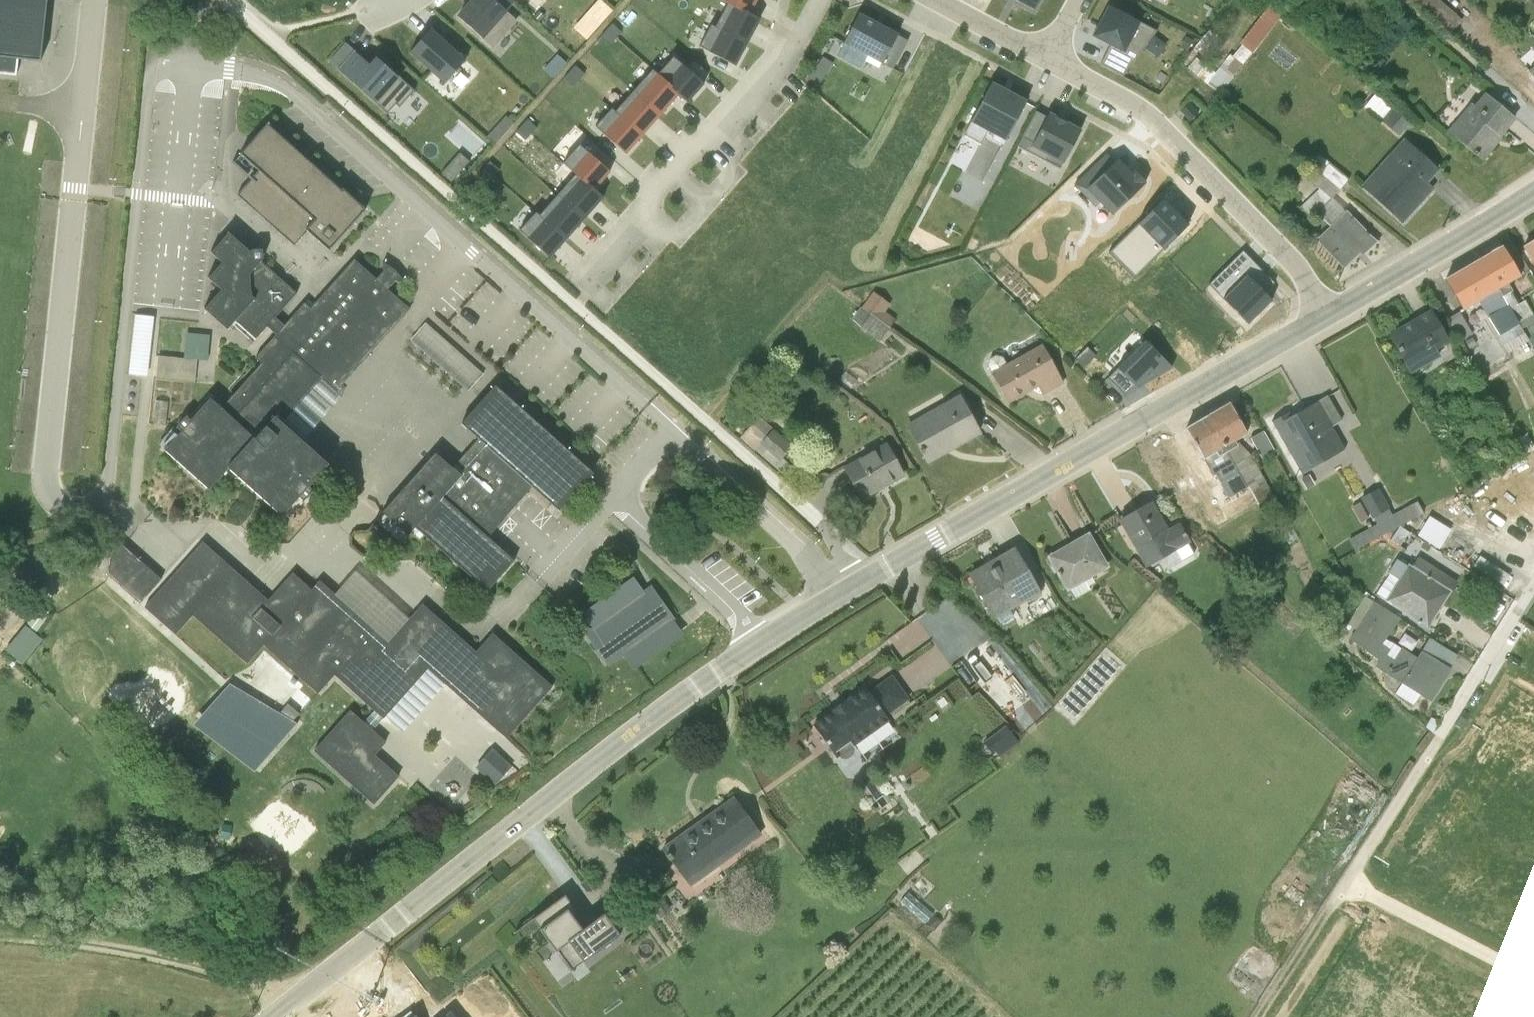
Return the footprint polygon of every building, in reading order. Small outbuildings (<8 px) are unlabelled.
[(16,75),(18,58),(40,60),(47,0),(0,0),(0,73),(16,75)] [(493,0),(472,0),(458,17),(493,48),(517,21),(506,12),(493,0)] [(506,12),(514,2),(511,0),(493,0),(506,12)] [(749,14),(756,0),(722,0),(727,3),(749,14)] [(1033,10),(1038,0),(1015,0),(1033,10)] [(1451,32),(1461,20),(1439,0),(1416,0),(1451,32)] [(1195,57),(1187,68),(1220,93),(1283,12),(1271,2),(1239,44),(1240,45),(1232,56),(1229,54),(1215,72),(1195,57)] [(714,28),(746,45),(759,19),(749,14),(727,3),(714,28)] [(1107,5),(1091,36),(1109,45),(1099,64),(1122,76),(1156,31),(1107,5)] [(843,43),(866,55),(882,63),(897,35),(858,14),(843,43)] [(746,45),(714,28),(710,26),(699,46),(735,66),(746,45)] [(430,29),(409,52),(445,84),(466,61),(430,29)] [(897,35),(882,63),(892,69),(907,41),(897,35)] [(337,69),(354,50),(345,42),(328,61),(337,69)] [(1278,42),(1267,56),(1286,71),(1297,58),(1278,42)] [(866,55),(843,43),(836,55),(859,68),(866,55)] [(354,50),(337,69),(386,114),(395,104),(399,107),(414,91),(375,56),(369,63),(354,50)] [(1375,52),(1366,62),(1378,73),(1387,64),(1375,52)] [(556,55),(543,70),(552,78),(565,63),(556,55)] [(822,56),(808,79),(817,85),(832,63),(822,56)] [(657,75),(677,94),(686,102),(703,84),(673,57),(657,75)] [(633,91),(659,115),(677,94),(657,75),(651,71),(633,91)] [(990,84),(961,136),(979,146),(987,132),(1004,142),(1025,102),(1009,93),(1008,95),(999,90),(1000,89),(990,84)] [(614,112),(641,136),(659,115),(633,91),(614,112)] [(1375,92),(1363,107),(1398,135),(1410,121),(1375,92)] [(1470,103),(1447,131),(1473,152),(1471,153),(1475,156),(1475,155),(1481,160),(1494,144),(1491,142),(1497,136),(1498,137),(1514,117),(1483,92),(1473,105),(1470,103)] [(1188,104),(1180,111),(1189,121),(1197,113),(1188,104)] [(641,136),(614,112),(610,109),(595,127),(625,154),(641,136)] [(1032,141),(1045,117),(1035,112),(1023,136),(1032,141)] [(1032,141),(1023,136),(1017,147),(1045,162),(1048,155),(1063,162),(1080,131),(1065,123),(1054,117),(1048,113),(1045,117),(1032,141)] [(505,116),(487,137),(495,144),(513,123),(505,116)] [(233,161),(231,162),(250,179),(237,194),(293,246),(305,230),(328,250),(365,209),(342,188),(341,190),(268,125),(270,123),(268,122),(239,154),(258,171),(252,178),(233,161)] [(1402,139),(1361,185),(1401,222),(1432,188),(1425,182),(1437,169),(1402,139)] [(575,174),(593,189),(609,172),(579,145),(563,163),(575,174)] [(445,167),(457,178),(473,160),(462,149),(445,167)] [(1074,184),(1107,219),(1144,182),(1133,170),(1130,173),(1117,159),(1114,162),(1106,153),(1074,184)] [(1319,172),(1339,189),(1347,179),(1319,154),(1312,163),(1320,170),(1319,172)] [(1339,189),(1319,172),(1311,183),(1319,188),(1300,207),(1310,217),(1316,212),(1331,198),(1339,189)] [(557,195),(583,219),(603,197),(593,189),(575,174),(557,195)] [(538,216),(565,240),(583,219),(557,195),(538,216)] [(1331,198),(1316,212),(1320,216),(1330,207),(1339,217),(1345,211),(1331,198)] [(1330,207),(1320,216),(1330,226),(1317,237),(1343,264),(1359,249),(1362,252),(1374,240),(1375,242),(1376,241),(1346,210),(1345,211),(1339,217),(1330,207)] [(565,240),(538,216),(535,213),(519,230),(549,257),(565,240)] [(181,430),(164,449),(209,489),(227,466),(282,515),(298,497),(303,501),(313,490),(308,486),(328,464),(302,441),(342,396),(336,390),(409,309),(387,289),(394,281),(403,280),(397,280),(383,268),(383,262),(382,262),(382,271),(376,279),(354,259),(310,308),(304,302),(284,325),(275,317),(296,293),(261,261),(262,260),(262,249),(252,249),(250,251),(227,231),(226,233),(228,234),(212,251),(210,250),(209,252),(222,263),(209,277),(208,276),(207,277),(221,289),(205,308),(204,307),(202,308),(227,329),(235,320),(255,338),(266,327),(276,334),(254,358),(261,363),(221,408),(210,398),(190,419),(187,417),(188,416),(186,415),(176,427),(177,428),(178,428),(181,430)] [(1523,247),(1533,263),(1533,240),(1523,247)] [(1521,329),(1533,321),(1533,316),(1524,299),(1517,303),(1510,291),(1511,291),(1507,284),(1529,270),(1511,241),(1479,259),(1521,329)] [(1521,329),(1479,259),(1445,279),(1445,280),(1462,309),(1478,300),(1508,352),(1528,340),(1521,329)] [(860,307),(888,328),(895,319),(884,311),(890,304),(872,291),(860,307)] [(888,328),(860,307),(851,319),(859,326),(879,341),(888,328)] [(1408,324),(1388,335),(1410,373),(1440,356),(1436,349),(1449,342),(1434,316),(1443,310),(1441,307),(1431,313),(1430,311),(1415,320),(1416,322),(1409,326),(1408,324)] [(1459,311),(1448,318),(1460,340),(1472,334),(1459,311)] [(134,315),(128,375),(148,377),(154,317),(134,315)] [(425,323),(409,340),(468,392),(484,374),(425,323)] [(158,356),(156,379),(195,382),(196,360),(207,360),(209,335),(186,333),(184,358),(158,356)] [(989,358),(987,366),(1007,402),(1037,385),(1042,394),(1062,382),(1041,343),(1005,364),(1002,357),(996,355),(989,358)] [(1459,359),(1445,365),(1451,377),(1465,371),(1459,359)] [(384,514),(377,522),(398,540),(405,533),(407,535),(415,526),(486,590),(513,560),(486,537),(532,486),(559,510),(592,472),(495,385),(461,423),(478,438),(452,468),(435,452),(381,512),(384,514)] [(951,442),(953,446),(979,432),(958,395),(905,423),(921,452),(922,452),(925,457),(951,442)] [(1288,412),(1271,421),(1301,474),(1345,449),(1331,426),(1341,421),(1326,396),(1290,416),(1288,412)] [(1207,416),(1256,504),(1264,499),(1267,503),(1275,499),(1251,456),(1236,440),(1247,433),(1229,403),(1207,416)] [(1256,504),(1207,416),(1185,428),(1202,459),(1215,452),(1224,467),(1214,473),(1220,483),(1210,489),(1214,497),(1203,503),(1217,526),(1256,504)] [(758,417),(741,436),(753,447),(784,473),(791,465),(782,458),(792,446),(758,417)] [(1263,430),(1250,437),(1260,457),(1274,450),(1263,430)] [(1518,437),(1526,453),(1533,449),(1533,448),(1526,433),(1518,437)] [(951,442),(925,457),(927,461),(953,446),(951,442)] [(886,445),(844,468),(861,498),(902,475),(886,445)] [(1375,523),(1347,539),(1354,551),(1382,535),(1423,513),(1416,501),(1392,515),(1388,508),(1389,508),(1378,488),(1360,497),(1371,518),(1372,518),(1375,523)] [(1149,503),(1121,519),(1120,520),(1147,566),(1190,541),(1179,523),(1166,531),(1150,502),(1149,503)] [(1359,502),(1351,507),(1361,523),(1369,519),(1359,502)] [(1399,526),(1391,540),(1400,547),(1409,533),(1399,526)] [(1087,535),(1049,557),(1073,599),(1090,589),(1088,586),(1094,582),(1091,577),(1106,569),(1087,535)] [(203,541),(144,607),(175,634),(192,614),(246,663),(263,644),(317,693),(334,674),(374,710),(363,722),(349,710),(313,750),(373,804),(398,776),(374,755),(385,742),(372,730),(385,715),(403,731),(445,684),(506,738),(552,686),(492,633),(475,651),(422,604),(408,619),(354,571),(334,594),(319,580),(311,589),(292,572),(267,599),(203,541)] [(108,554),(107,574),(140,603),(161,579),(119,542),(108,554)] [(997,566),(972,580),(995,618),(996,618),(999,623),(1012,616),(1009,610),(1039,592),(1014,549),(994,561),(997,566)] [(1441,588),(1448,592),(1455,581),(1417,557),(1411,565),(1407,563),(1406,565),(1396,559),(1374,593),(1418,620),(1417,622),(1419,623),(1420,621),(1427,626),(1437,610),(1430,606),(1441,588)] [(997,566),(994,561),(969,575),(972,580),(997,566)] [(0,581),(0,613),(22,596),(7,576),(0,581)] [(655,629),(666,644),(682,632),(673,620),(675,619),(650,585),(643,590),(633,576),(581,612),(592,626),(584,632),(589,631),(596,626),(585,611),(631,579),(641,594),(648,589),(670,619),(655,629)] [(596,626),(589,631),(611,662),(625,652),(636,666),(666,644),(655,629),(670,619),(648,589),(641,594),(631,579),(585,611),(596,626)] [(1430,606),(1437,610),(1448,592),(1441,588),(1430,606)] [(1447,668),(1420,651),(1417,657),(1392,643),(1385,639),(1399,618),(1364,596),(1347,624),(1355,629),(1349,639),(1378,659),(1374,665),(1402,682),(1420,694),(1428,699),(1447,668)] [(25,625),(36,633),(51,614),(40,605),(25,625)] [(36,633),(25,625),(5,650),(21,663),(41,638),(36,633)] [(589,631),(584,632),(607,665),(611,662),(589,631)] [(1420,651),(1447,668),(1456,655),(1428,637),(1420,651)] [(832,711),(813,725),(836,758),(838,756),(840,759),(846,760),(854,755),(856,748),(866,760),(898,737),(887,722),(889,720),(885,715),(908,700),(891,676),(869,692),(865,688),(846,701),(845,699),(830,710),(832,711)] [(1420,694),(1402,682),(1395,693),(1413,705),(1420,694)] [(229,683),(193,725),(254,772),(296,723),(229,683)] [(1005,726),(983,742),(992,754),(994,752),(998,757),(1018,742),(1005,726)] [(491,749),(475,767),(494,783),(510,766),(491,749)] [(693,827),(663,848),(668,854),(666,855),(688,885),(760,837),(736,801),(695,831),(693,827)] [(908,892),(900,901),(924,923),(932,914),(908,892)] [(560,899),(574,918),(579,914),(565,895),(560,899)] [(574,918),(560,899),(533,918),(570,971),(618,935),(603,914),(582,929),(574,918)] [(664,900),(652,908),(659,918),(671,910),(664,900)]
